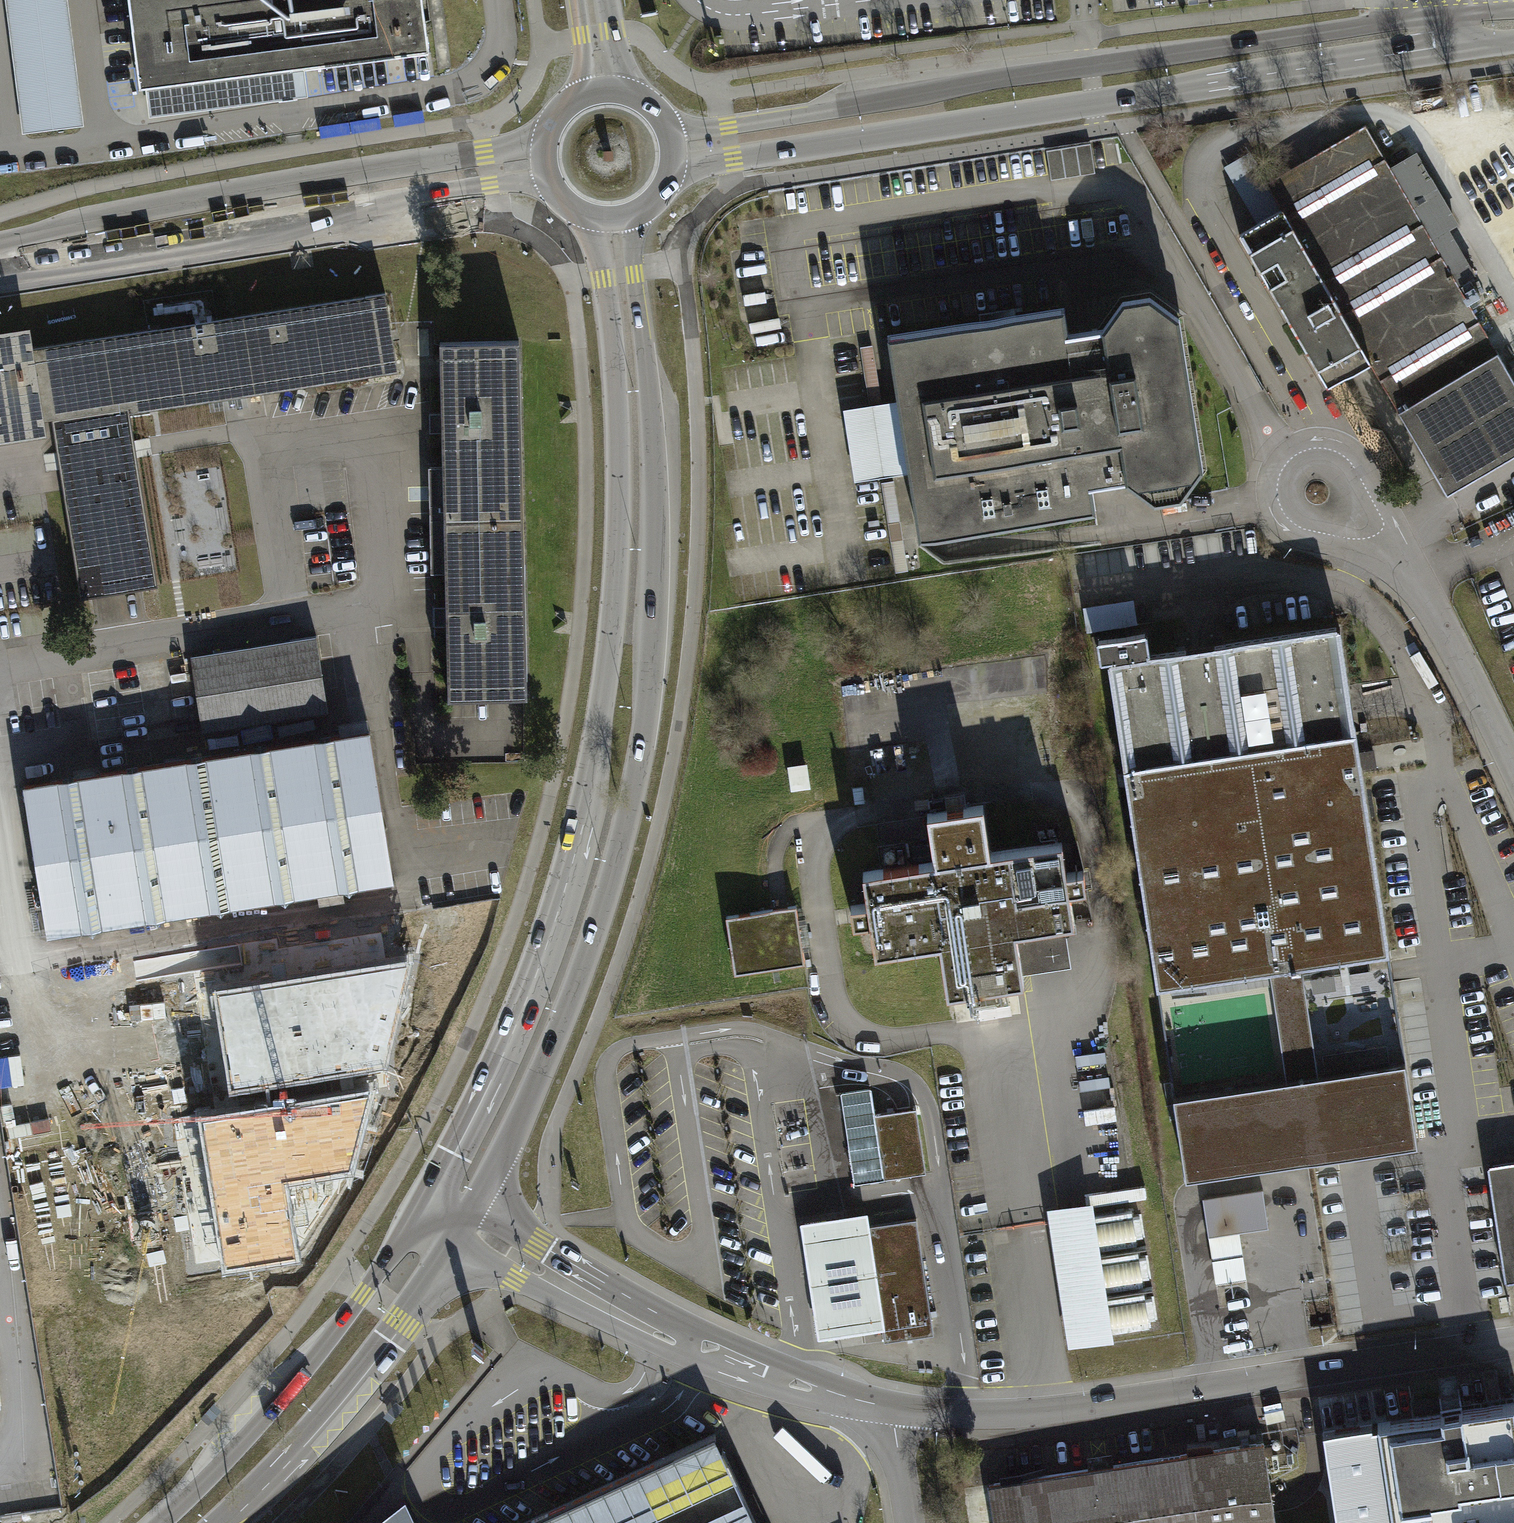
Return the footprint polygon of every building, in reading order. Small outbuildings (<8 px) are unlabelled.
[(21,136),(83,127),(66,0),(3,0),(21,136)] [(140,91),(146,91),(150,120),(308,98),(305,70),(428,54),(421,0),(128,0),(140,91)] [(1239,234),(1327,386),(1370,362),(1447,494),(1513,456),(1513,379),(1458,283),(1483,269),(1416,153),(1390,168),(1365,125),(1266,182),(1282,210),(1239,234)] [(1041,150),(1046,180),(1091,174),(1086,143),(1041,150)] [(0,328),(0,434),(1,440),(56,429),(54,421),(129,409),(338,377),(342,392),(441,379),(441,363),(403,368),(391,287),(40,347),(35,323),(0,328)] [(1185,493),(1203,463),(1181,314),(1154,290),(1126,294),(1103,327),(1069,332),(1064,309),(887,336),(923,539),(1095,515),(1092,487),(1131,479),(1158,498),(1185,493)] [(528,340),(443,340),(444,686),(529,686),(528,340)] [(129,409),(54,421),(56,429),(83,599),(158,588),(129,409)] [(1082,609),(1086,635),(1138,626),(1134,601),(1082,609)] [(1389,951),(1341,632),(1149,661),(1146,638),(1097,645),(1100,667),(1109,666),(1157,986),(1270,969),(1302,964),(1389,951)] [(321,636),(195,658),(203,732),(332,710),(321,636)] [(53,931),(400,875),(377,726),(31,780),(53,931)] [(277,726),(246,728),(247,740),(278,738),(277,726)] [(934,863),(865,873),(869,903),(852,905),(854,922),(871,920),(876,950),(944,940),(951,988),(1022,978),(1021,968),(1067,961),(1062,924),(1074,922),(1070,891),(1087,889),(1085,871),(1068,873),(1063,842),(992,853),(985,806),(927,814),(934,863)] [(887,846),(890,864),(908,862),(905,844),(887,846)] [(795,907),(728,919),(737,975),(805,963),(800,935),(795,907)] [(1405,1068),(1389,951),(1302,964),(1320,1081),(1405,1068)] [(1270,969),(1287,1086),(1320,1081),(1302,964),(1270,969)] [(406,967),(216,996),(231,1091),(384,1067),(406,967)] [(1157,986),(1173,1103),(1287,1086),(1270,969),(1157,986)] [(1173,1103),(1185,1184),(1403,1151),(1417,1149),(1405,1068),(1320,1081),(1287,1086),(1173,1103)] [(871,1088),(841,1092),(854,1183),(926,1172),(916,1108),(875,1114),(871,1088)] [(367,1097),(202,1123),(226,1271),(296,1260),(284,1182),(349,1172),(367,1097)] [(1490,1170),(1506,1286),(1513,1285),(1513,1167),(1490,1170)] [(1265,1189),(1203,1199),(1210,1238),(1217,1286),(1247,1280),(1240,1233),(1270,1228),(1265,1189)] [(1094,1202),(1049,1209),(1070,1347),(1114,1341),(1113,1331),(1150,1326),(1149,1319),(1156,1318),(1153,1300),(1145,1301),(1144,1294),(1109,1299),(1107,1290),(1143,1285),(1143,1279),(1150,1278),(1147,1258),(1140,1259),(1139,1252),(1102,1258),(1100,1250),(1138,1244),(1137,1238),(1143,1237),(1140,1217),(1133,1218),(1132,1211),(1096,1217),(1094,1202)] [(867,1212),(800,1222),(818,1337),(882,1328),(867,1226),(869,1226),(867,1212)] [(869,1226),(867,1226),(882,1328),(884,1341),(934,1334),(916,1219),(869,1226)] [(1465,1410),(1464,1407),(1453,1408),(1443,1410),(1444,1414),(1325,1432),(1339,1522),(1513,1522),(1513,1402),(1465,1410)] [(715,1432),(522,1522),(757,1522),(715,1432)] [(1264,1438),(1100,1463),(962,1484),(968,1522),(1277,1522),(1264,1438)] [(405,1495),(369,1522),(418,1522),(405,1495)]
